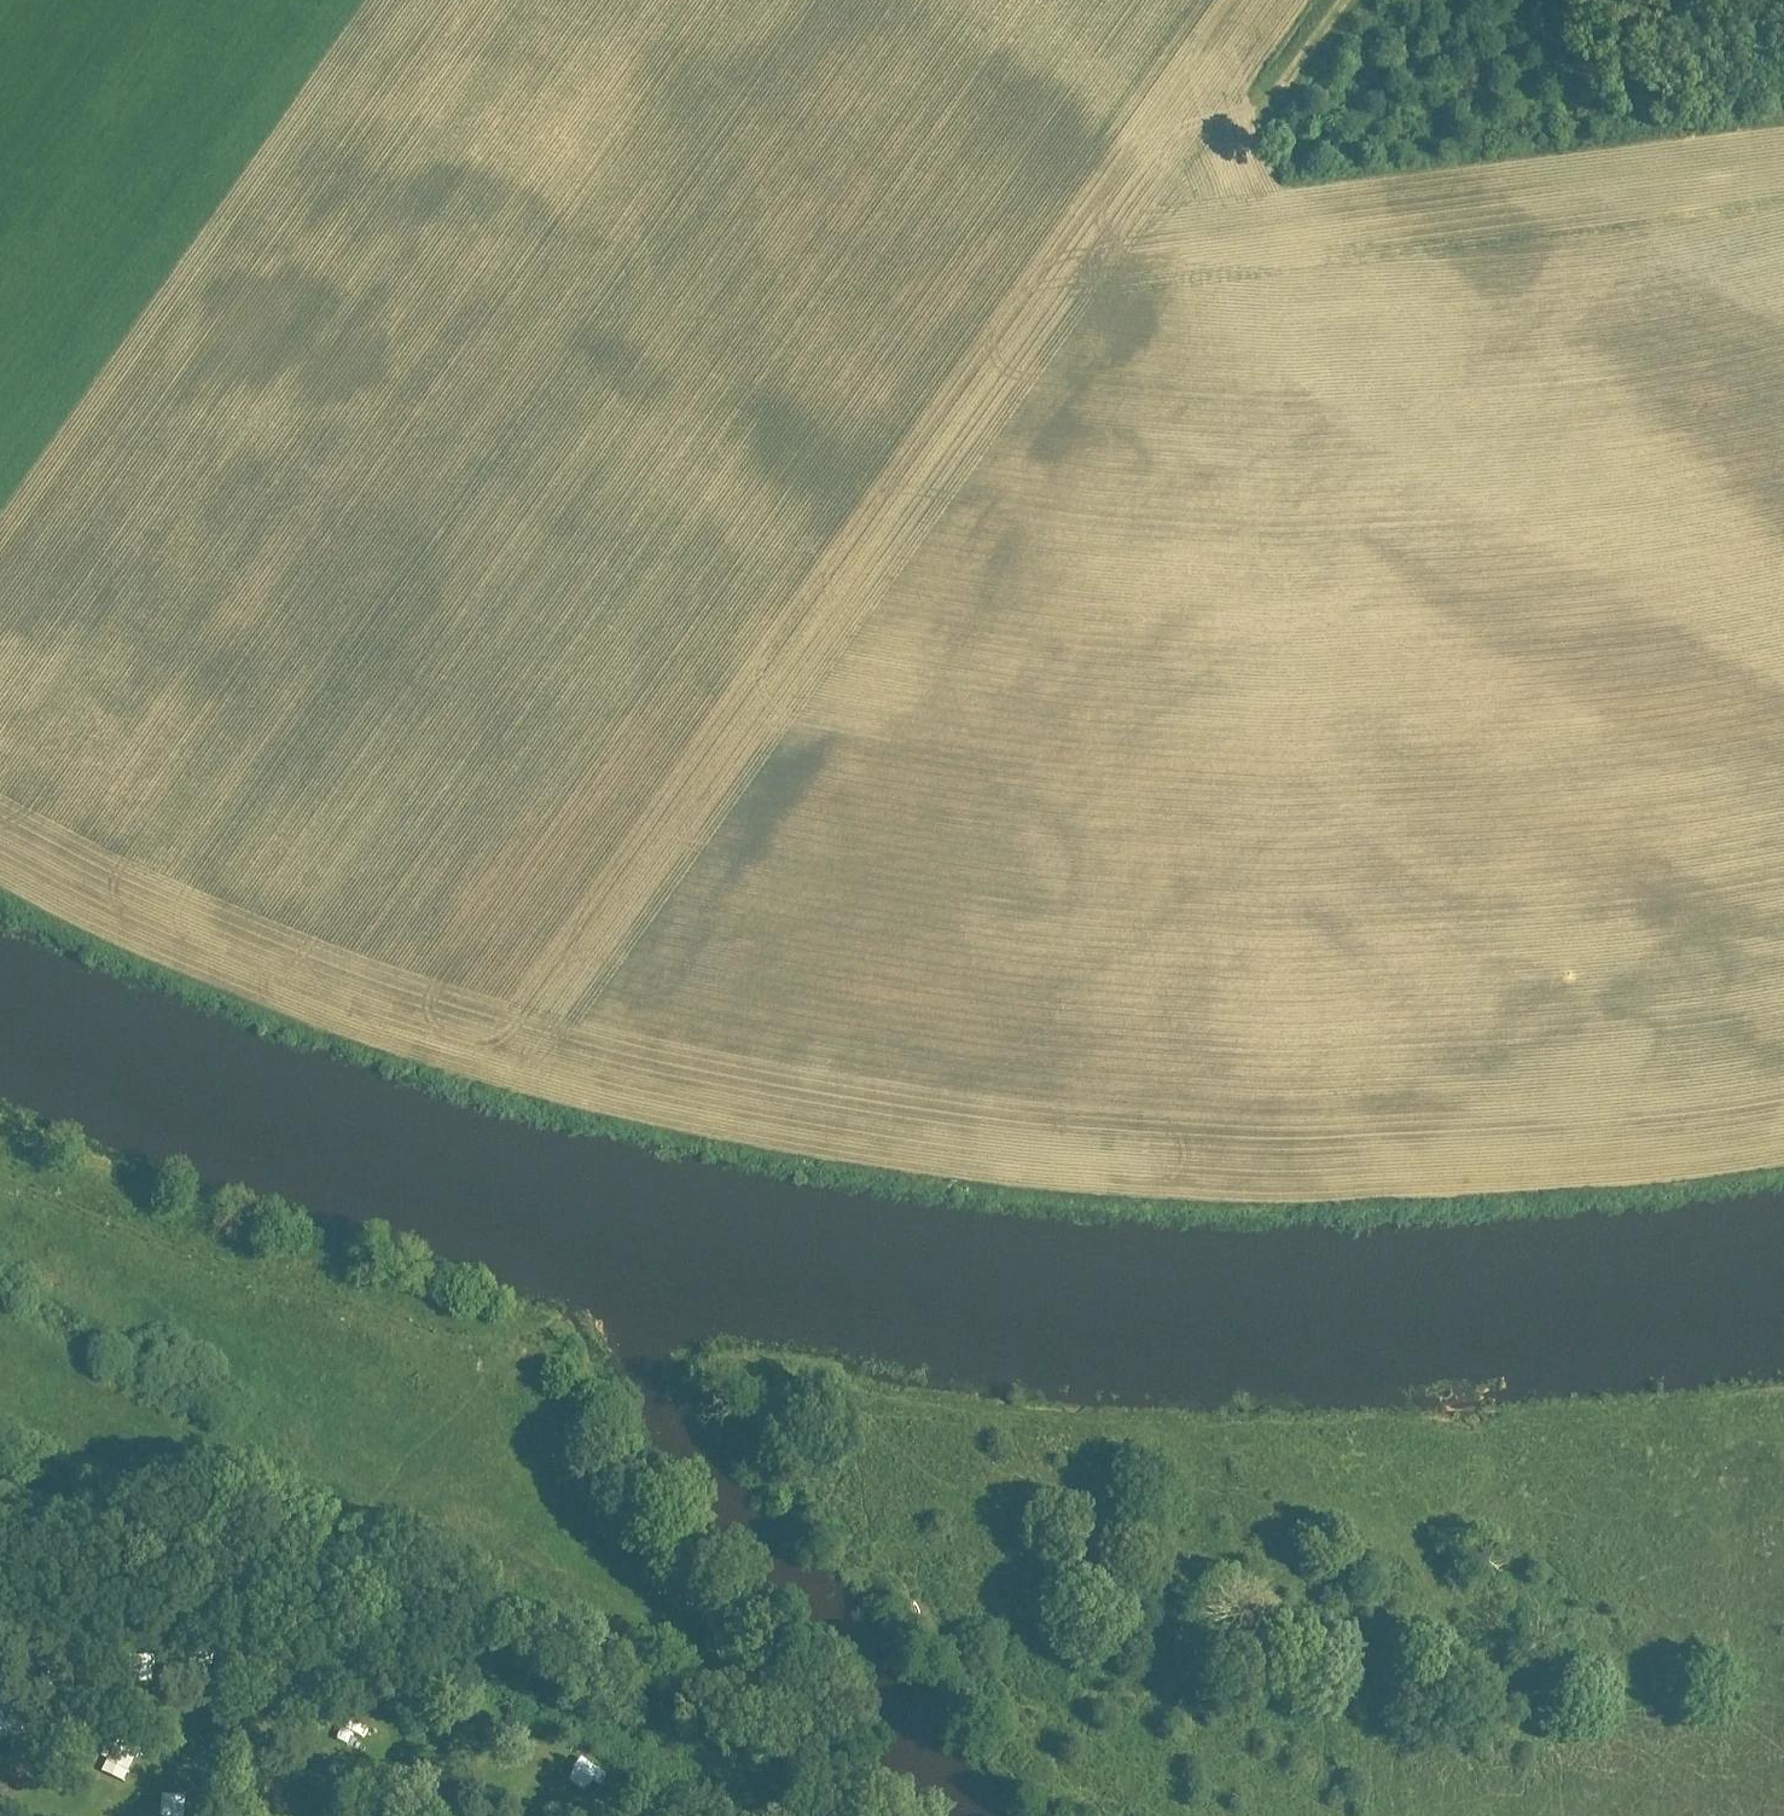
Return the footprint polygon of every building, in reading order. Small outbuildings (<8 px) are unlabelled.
[(355,1721),(356,1757),(376,1757),(375,1720),(355,1721)] [(114,1774),(138,1777),(141,1753),(117,1751),(114,1774)] [(151,1785),(175,1787),(177,1764),(153,1762),(151,1785)]
